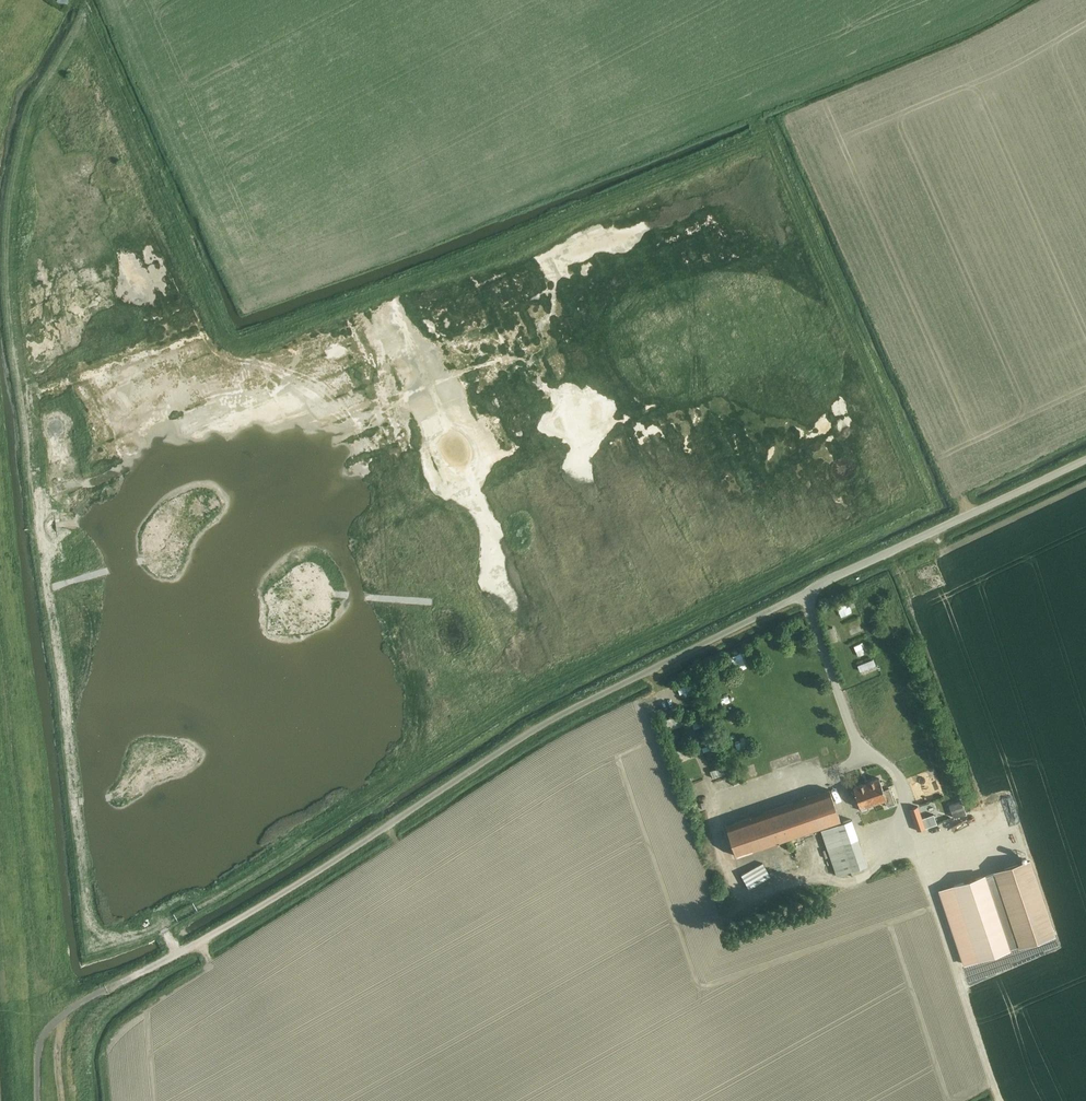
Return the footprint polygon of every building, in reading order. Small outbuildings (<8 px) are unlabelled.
[(191,539),(174,542),(176,557),(193,555),(191,539)] [(853,614),(857,622),(872,616),(869,608),(853,614)] [(787,621),(776,624),(779,636),(790,633),(787,621)] [(837,638),(833,626),(825,629),(829,641),(837,638)] [(863,642),(878,635),(874,628),(859,635),(863,642)] [(748,643),(742,645),(745,653),(751,650),(748,643)] [(866,653),(870,662),(885,656),(881,647),(866,653)] [(687,676),(691,686),(702,681),(698,671),(687,676)] [(700,705),(704,715),(712,712),(708,702),(700,705)] [(689,703),(680,704),(681,717),(690,716),(689,703)] [(699,734),(691,736),(692,747),(701,746),(699,734)] [(723,758),(725,751),(717,749),(715,756),(723,758)] [(941,760),(930,763),(937,785),(947,782),(941,760)] [(709,770),(712,778),(724,773),(721,766),(709,770)] [(879,778),(866,782),(873,803),(884,799),(887,806),(895,803),(889,787),(883,790),(879,778)] [(873,803),(866,782),(853,787),(860,807),(873,803)] [(735,856),(839,821),(829,790),(725,825),(735,856)] [(754,794),(740,798),(742,804),(756,800),(754,794)] [(909,808),(917,830),(937,823),(933,812),(922,817),(918,805),(909,808)] [(837,876),(868,865),(851,819),(821,830),(837,876)] [(1030,861),(954,886),(939,891),(963,963),(1009,948),(1054,933),(1030,861)] [(763,864),(750,870),(741,875),(748,889),(770,877),(763,864)]
